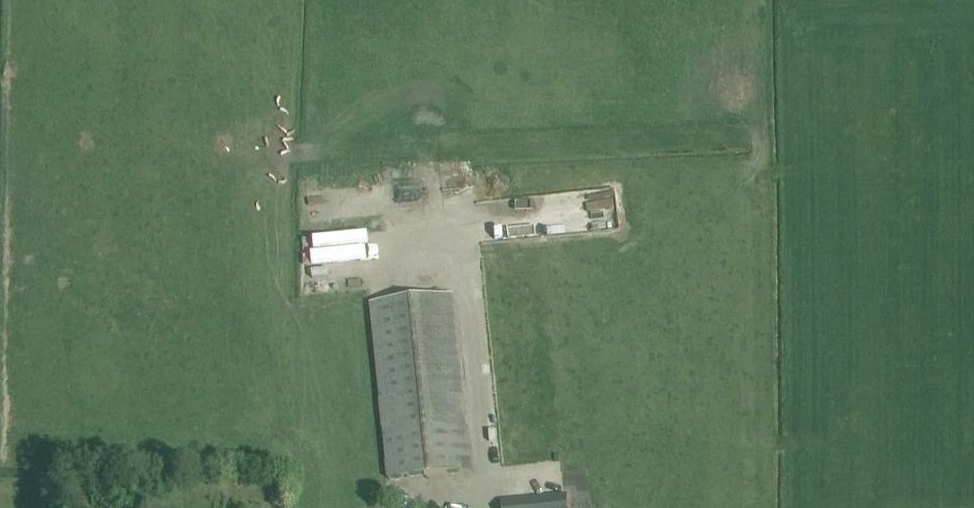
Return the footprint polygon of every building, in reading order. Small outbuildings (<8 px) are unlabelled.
[(389,478),(471,470),(449,256),(368,264),(389,478)]
